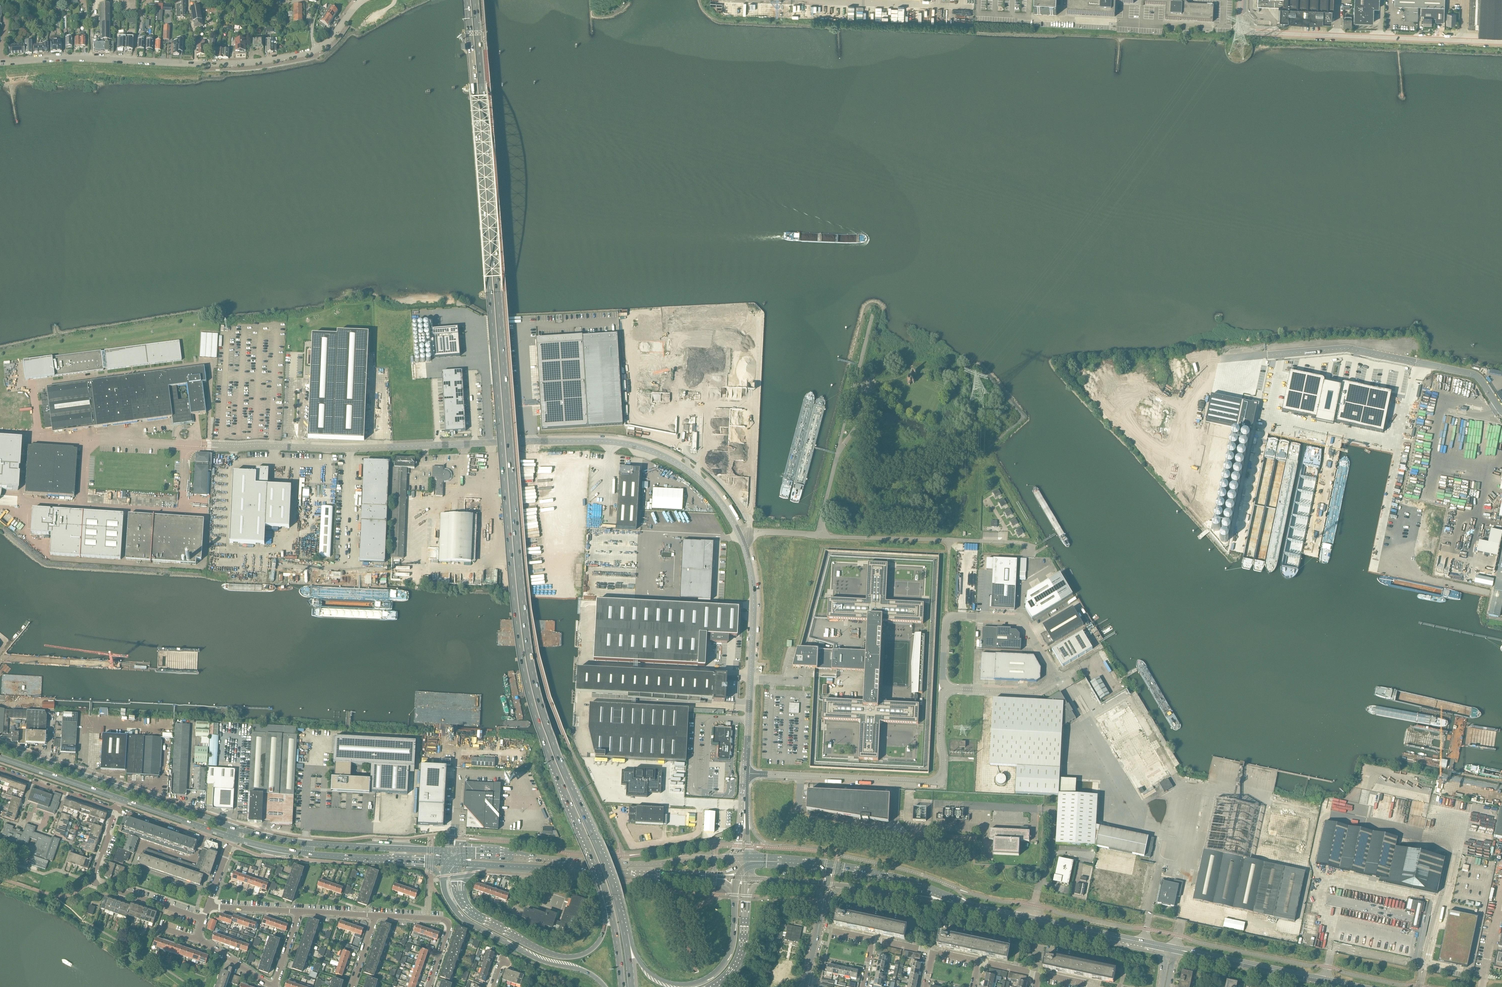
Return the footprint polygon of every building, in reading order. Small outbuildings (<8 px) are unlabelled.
[(1094,0),(1088,0),(1068,0),(1066,0),(1035,0),(1034,15),(1056,16),(1057,7),(1068,7),(1067,14),(1115,17),(1116,2),(1134,3),(1134,0),(1094,0)] [(1213,22),(1214,7),(1188,5),(1184,2),(1182,1),(1182,0),(1145,0),(1144,4),(1166,5),(1165,19),(1181,20),(1181,19),(1198,20),(1198,21),(1213,22)] [(1332,22),(1332,8),(1333,8),(1334,0),(1258,0),(1258,5),(1279,6),(1280,6),(1280,20),(1332,22)] [(1373,22),(1374,7),(1379,7),(1380,0),(1355,0),(1354,21),(1373,22)] [(1421,6),(1445,7),(1445,0),(1395,0),(1395,5),(1405,5),(1405,12),(1403,14),(1404,15),(1404,20),(1418,21),(1418,6),(1421,6)] [(1501,35),(1501,0),(1470,0),(1468,28),(1478,29),(1478,34),(1501,35)] [(180,5),(176,5),(176,18),(180,17),(180,19),(185,19),(185,18),(186,17),(186,15),(185,15),(185,8),(185,1),(180,1),(180,5)] [(294,15),(294,23),(303,22),(303,6),(301,6),(301,4),(299,4),(300,6),(293,6),(293,12),(291,12),(291,15),(294,15)] [(99,40),(104,40),(110,40),(109,5),(99,5),(100,31),(97,31),(97,34),(93,34),(93,40),(99,40)] [(329,12),(336,16),(338,13),(329,6),(327,10),(329,12)] [(1445,7),(1421,6),(1421,15),(1423,15),(1423,17),(1431,17),(1431,18),(1435,18),(1435,21),(1444,22),(1445,7)] [(190,8),(194,28),(198,27),(197,20),(202,20),(199,7),(190,8)] [(327,15),(333,20),(336,16),(329,12),(327,15)] [(1447,25),(1455,25),(1455,13),(1448,13),(1447,25)] [(324,19),(331,24),(333,20),(327,15),(324,19)] [(1343,24),(1343,26),(1344,26),(1351,26),(1352,26),(1352,18),(1351,18),(1351,16),(1345,16),(1345,20),(1343,20),(1343,24)] [(322,23),(328,27),(331,24),(324,19),(322,23)] [(464,34),(464,35),(465,50),(462,50),(463,56),(466,56),(467,56),(483,55),(484,55),(484,54),(483,33),(482,32),(481,32),(466,33),(465,33),(465,34),(464,34)] [(117,50),(125,50),(126,36),(118,35),(117,50)] [(253,40),(253,49),(264,49),(263,39),(253,40)] [(173,55),(179,55),(179,52),(182,52),(183,40),(176,40),(176,43),(173,43),(173,55)] [(197,47),(197,56),(205,55),(205,46),(205,40),(197,41),(197,47)] [(235,41),(236,51),(245,51),(245,40),(235,41)] [(268,41),(268,53),(273,53),(273,52),(277,52),(277,46),(273,46),(273,41),(268,41)] [(51,42),(51,52),(61,52),(61,42),(51,42)] [(8,46),(9,55),(24,54),(24,46),(14,46),(14,45),(12,45),(12,46),(8,46)] [(492,90),(493,89),(493,87),(491,86),(490,86),(488,86),(467,87),(466,88),(464,88),(463,89),(463,91),(463,92),(464,93),(466,94),(467,94),(489,92),(490,92),(491,91),(492,90)] [(508,295),(508,294),(508,293),(507,292),(506,291),(504,291),(482,293),(480,293),(479,295),(479,296),(479,297),(481,298),(483,299),(485,299),(504,297),(506,297),(507,296),(508,295)] [(460,356),(458,328),(430,331),(432,359),(460,356)] [(700,330),(639,333),(641,363),(700,360),(712,340),(700,330)] [(335,409),(338,332),(337,332),(337,336),(312,335),(312,348),(311,366),(308,438),(364,440),(365,410),(335,409)] [(338,332),(335,409),(365,410),(368,333),(338,332)] [(201,333),(200,357),(217,358),(218,334),(201,333)] [(555,338),(536,339),(537,359),(539,381),(542,430),(587,427),(622,425),(617,335),(582,338),(582,337),(569,337),(555,338)] [(101,351),(23,361),(25,380),(104,370),(104,369),(107,369),(107,370),(182,360),(179,341),(105,351),(105,352),(102,352),(101,351)] [(206,382),(205,367),(204,367),(167,372),(172,417),(173,417),(174,424),(192,422),(191,415),(206,413),(202,383),(206,382)] [(462,371),(442,372),(445,432),(458,432),(466,431),(462,372),(462,371)] [(913,371),(912,372),(907,382),(909,383),(908,384),(910,385),(910,384),(911,384),(911,382),(914,383),(915,381),(911,379),(914,374),(916,375),(917,373),(913,371)] [(172,417),(167,372),(87,382),(93,427),(172,417)] [(1290,372),(1282,412),(1316,419),(1317,419),(1317,417),(1334,421),(1334,422),(1383,433),(1391,393),(1356,386),(1345,384),(1344,384),(1343,384),(1342,384),(1342,385),(1341,385),(1341,386),(1341,388),(1324,384),(1324,383),(1324,382),(1324,381),(1324,380),(1323,379),(1290,372)] [(93,427),(87,382),(47,387),(48,392),(41,393),(46,428),(52,428),(53,432),(93,427)] [(1211,395),(1206,421),(1252,431),(1257,405),(1211,395)] [(19,473),(18,473),(18,468),(19,468),(21,439),(0,438),(0,489),(1,489),(18,491),(19,473)] [(25,494),(49,495),(52,447),(32,445),(31,447),(28,447),(25,494)] [(52,447),(49,495),(74,497),(77,448),(52,447)] [(210,473),(208,472),(208,471),(211,471),(212,455),(209,454),(209,453),(204,453),(204,454),(196,454),(196,463),(196,467),(195,485),(193,485),(193,488),(195,488),(194,495),(206,496),(206,503),(208,503),(208,496),(209,496),(210,473)] [(588,457),(577,458),(577,467),(581,467),(589,466),(588,457)] [(415,459),(395,458),(395,468),(407,468),(410,468),(415,469),(415,465),(416,465),(417,465),(417,464),(417,463),(416,463),(416,462),(415,462),(415,459)] [(389,463),(364,461),(360,562),(385,563),(389,463)] [(444,471),(444,469),(444,465),(444,467),(433,467),(432,480),(437,480),(436,496),(443,496),(443,497),(443,483),(443,481),(445,481),(446,481),(448,481),(449,480),(450,479),(450,478),(451,476),(451,475),(450,473),(449,472),(448,471),(447,471),(445,471),(444,471)] [(233,472),(230,543),(265,545),(265,527),(289,528),(291,487),(268,486),(269,469),(256,468),(256,474),(233,472)] [(409,473),(410,468),(407,468),(395,468),(392,468),(391,483),(391,498),(393,498),(406,499),(407,473),(409,473)] [(620,469),(616,529),(636,530),(640,470),(620,469)] [(682,510),(683,490),(653,489),(652,509),(682,510)] [(1001,495),(998,490),(993,493),(996,498),(1001,495)] [(403,558),(406,499),(393,498),(392,519),(390,519),(390,523),(392,523),(391,558),(403,558)] [(1007,504),(1004,499),(998,502),(1001,508),(1007,504)] [(83,512),(53,510),(53,511),(51,511),(51,510),(33,508),(32,534),(49,535),(49,534),(52,534),(50,555),(80,557),(80,558),(81,558),(81,557),(121,560),(124,514),(84,512),(84,511),(83,511),(83,512)] [(1012,514),(1009,509),(1004,512),(1007,517),(1012,514)] [(471,563),(473,516),(440,514),(439,562),(471,563)] [(204,519),(129,515),(126,560),(196,565),(197,560),(202,560),(204,519)] [(1018,523),(1015,518),(1010,521),(1013,527),(1018,523)] [(1021,528),(1016,531),(1019,536),(1024,533),(1021,528)] [(680,595),(680,598),(680,600),(685,600),(709,601),(710,601),(711,579),(711,577),(712,572),(712,567),(713,544),(713,543),(708,543),(684,542),(682,542),(682,545),(680,595)] [(1491,603),(1488,616),(1498,618),(1501,599),(1501,551),(1491,603)] [(1017,561),(992,559),(987,559),(986,570),(995,571),(994,597),(990,597),(990,608),(1014,610),(1015,610),(1017,560),(1017,561)] [(798,649),(793,669),(817,670),(832,670),(837,671),(865,672),(864,703),(823,701),(823,721),(861,722),(859,760),(878,761),(880,723),(918,725),(919,706),(879,704),(883,622),(913,623),(922,624),(923,624),(924,605),(924,604),(886,602),(888,564),(887,564),(868,563),(867,602),(828,600),(828,619),(868,621),(866,653),(833,651),(818,650),(798,649)] [(1452,563),(1451,570),(1471,574),(1472,567),(1452,563)] [(1027,593),(1026,609),(1032,619),(1073,595),(1060,573),(1027,593)] [(1476,576),(1474,583),(1492,587),(1494,580),(1476,576)] [(594,655),(593,661),(595,661),(633,663),(638,663),(640,663),(688,665),(697,666),(698,666),(698,667),(704,667),(706,635),(710,636),(710,643),(728,644),(728,637),(737,637),(738,609),(596,602),(594,655)] [(1047,633),(1042,636),(1048,646),(1084,625),(1073,608),(1043,626),(1047,633)] [(1021,650),(1021,640),(1020,640),(1020,635),(1016,631),(1011,630),(1011,629),(983,627),(982,648),(1021,650)] [(1082,632),(1052,650),(1062,667),(1093,649),(1082,632)] [(914,694),(917,694),(918,694),(918,693),(923,693),(925,635),(921,635),(917,634),(914,664),(914,694)] [(1037,682),(1040,679),(1041,668),(1034,656),(982,653),(980,679),(1037,682)] [(577,669),(576,693),(628,696),(627,700),(700,704),(700,700),(712,700),(712,699),(714,699),(713,701),(725,702),(729,702),(730,680),(726,680),(726,676),(715,675),(715,677),(713,677),(713,676),(635,672),(577,669)] [(525,703),(526,706),(544,701),(544,698),(525,703)] [(790,703),(789,713),(799,714),(799,704),(790,703)] [(686,762),(688,709),(590,704),(588,727),(588,729),(595,757),(686,762)] [(26,711),(8,710),(7,733),(12,733),(12,732),(11,732),(7,732),(8,728),(10,728),(11,727),(11,725),(10,724),(8,724),(8,718),(26,719),(26,711)] [(37,734),(45,734),(46,716),(44,712),(26,711),(26,719),(25,744),(25,742),(26,742),(26,743),(31,743),(32,733),(37,734)] [(75,748),(75,744),(77,714),(62,713),(60,747),(75,748)] [(214,791),(214,795),(213,807),(213,808),(233,810),(235,770),(213,768),(213,766),(217,766),(219,736),(218,736),(218,731),(221,731),(222,726),(221,726),(221,722),(219,722),(218,725),(210,724),(210,735),(209,766),(208,766),(208,768),(207,784),(214,785),(214,791)] [(186,790),(188,754),(184,754),(185,744),(189,744),(190,725),(175,724),(174,743),(180,744),(180,754),(174,753),(172,795),(182,795),(182,790),(186,790)] [(251,737),(252,726),(229,724),(228,735),(251,737)] [(249,793),(264,794),(269,794),(269,786),(256,785),(258,747),(259,725),(254,725),(253,733),(252,733),(249,793)] [(270,824),(292,825),(294,804),(296,760),(297,735),(296,735),(297,727),(259,725),(258,747),(281,748),(279,794),(269,794),(264,794),(262,821),(270,821),(270,824)] [(713,743),(718,744),(718,759),(730,760),(730,756),(731,756),(731,753),(730,753),(730,744),(731,744),(732,739),(731,739),(731,728),(714,727),(713,743)] [(196,736),(209,737),(210,729),(196,728),(196,736)] [(45,734),(37,734),(32,733),(31,743),(33,743),(33,742),(44,743),(44,745),(45,745),(45,734)] [(126,770),(127,770),(127,760),(129,736),(127,736),(127,733),(120,733),(119,735),(103,734),(101,760),(101,768),(101,770),(126,771),(126,770)] [(144,737),(129,736),(127,760),(127,770),(127,774),(143,775),(143,760),(144,737)] [(143,775),(145,775),(159,776),(159,772),(160,760),(161,737),(144,736),(144,737),(143,760),(143,775)] [(334,778),(332,777),(332,790),(350,791),(370,792),(408,794),(409,767),(414,767),(416,741),(335,737),(333,763),(335,763),(334,778)] [(196,747),(195,762),(207,763),(208,748),(196,747)] [(269,794),(279,794),(281,748),(258,747),(256,785),(269,786),(269,794)] [(495,759),(472,758),(471,767),(495,768),(495,759)] [(421,766),(418,825),(443,826),(446,768),(421,766)] [(647,793),(661,793),(662,771),(661,771),(636,770),(634,770),(634,772),(622,771),(621,785),(626,786),(626,797),(647,798),(647,793)] [(194,773),(193,785),(198,785),(198,791),(205,791),(206,773),(194,773)] [(11,780),(6,778),(3,787),(8,789),(11,780)] [(8,789),(6,795),(21,800),(23,794),(24,794),(25,791),(26,791),(28,785),(11,780),(8,789)] [(464,807),(464,810),(467,810),(466,828),(498,830),(501,784),(486,783),(465,782),(464,807)] [(207,784),(206,794),(214,795),(214,791),(214,785),(207,784)] [(61,795),(60,795),(53,792),(52,796),(43,793),(32,789),(27,801),(28,801),(37,805),(36,808),(54,815),(61,795)] [(808,791),(807,810),(861,819),(861,820),(871,820),(889,823),(890,795),(808,791)] [(249,793),(247,820),(249,821),(249,822),(254,823),(257,823),(258,823),(262,823),(262,821),(264,794),(249,793)] [(213,807),(214,795),(206,794),(206,806),(213,807)] [(20,805),(21,800),(22,800),(21,800),(6,795),(9,796),(8,798),(11,799),(10,802),(20,805)] [(77,817),(79,813),(82,804),(81,804),(65,798),(63,804),(64,804),(63,808),(61,814),(77,819),(77,817)] [(18,811),(20,805),(10,802),(9,805),(6,804),(5,806),(18,811)] [(87,805),(85,805),(82,804),(79,813),(83,815),(87,805)] [(92,807),(87,805),(83,815),(89,817),(92,807)] [(16,816),(18,811),(5,806),(5,808),(8,809),(7,812),(16,816)] [(89,817),(87,822),(102,828),(104,822),(105,818),(107,819),(109,813),(92,807),(89,817)] [(629,807),(629,823),(636,823),(636,824),(663,825),(663,824),(663,815),(664,808),(636,807),(629,807)] [(16,816),(7,812),(6,816),(3,815),(2,817),(14,821),(16,816)] [(705,812),(704,832),(714,832),(715,813),(705,812)] [(61,814),(59,819),(68,822),(69,819),(73,820),(73,818),(76,819),(77,819),(61,814)] [(140,838),(180,852),(190,856),(193,854),(197,842),(128,818),(127,818),(124,817),(119,831),(128,834),(140,838)] [(59,819),(57,824),(70,828),(71,826),(67,825),(68,822),(59,819)] [(100,833),(102,828),(87,822),(87,823),(90,824),(89,826),(92,827),(91,830),(100,833)] [(1445,859),(1432,856),(1432,855),(1427,854),(1427,855),(1414,852),(1414,851),(1408,850),(1408,851),(1396,848),(1398,838),(1388,836),(1388,835),(1382,834),(1363,830),(1358,829),(1340,825),(1334,824),(1325,822),(1316,864),(1325,866),(1330,867),(1331,867),(1349,871),(1354,872),(1380,878),(1379,881),(1437,893),(1445,859)] [(35,827),(26,824),(23,833),(20,832),(20,830),(16,829),(16,831),(12,830),(13,827),(6,824),(2,835),(6,836),(4,842),(11,844),(12,843),(19,845),(20,843),(27,846),(24,852),(32,855),(29,862),(31,863),(30,865),(45,870),(48,861),(52,862),(59,840),(52,837),(51,839),(34,833),(35,827)] [(57,824),(55,829),(65,832),(66,829),(69,830),(70,828),(57,824)] [(65,832),(55,829),(54,834),(66,839),(67,837),(64,835),(65,832)] [(1030,831),(990,829),(989,840),(994,840),(993,854),(1019,856),(1020,841),(1029,842),(1030,831)] [(99,838),(100,833),(91,830),(90,833),(87,832),(86,834),(99,838)] [(97,843),(99,838),(86,834),(85,836),(89,837),(88,840),(97,843)] [(129,835),(124,850),(123,849),(118,847),(113,861),(123,864),(125,859),(128,861),(130,854),(130,852),(133,853),(138,839),(129,835)] [(95,848),(97,843),(88,840),(86,843),(83,842),(83,844),(95,848)] [(207,841),(204,844),(204,848),(210,850),(215,852),(218,848),(218,844),(207,841)] [(95,848),(83,844),(82,846),(85,847),(84,851),(93,854),(95,848)] [(218,854),(205,850),(203,849),(197,867),(146,849),(146,850),(144,850),(142,855),(139,865),(200,886),(204,874),(210,876),(218,854)] [(71,850),(67,863),(72,864),(75,855),(72,854),(73,851),(71,850)] [(75,855),(72,864),(77,866),(82,854),(80,853),(79,856),(75,855)] [(82,854),(77,866),(83,868),(86,859),(83,858),(84,854),(82,854)] [(86,859),(83,868),(88,870),(90,864),(91,864),(91,862),(92,861),(91,860),(92,857),(93,856),(91,855),(90,855),(90,856),(89,858),(86,857),(86,859)] [(1059,858),(1055,877),(1055,881),(1061,883),(1069,885),(1074,861),(1059,858)] [(111,880),(116,865),(110,863),(105,877),(111,880)] [(116,865),(111,880),(119,883),(120,880),(121,880),(125,868),(116,865)] [(299,882),(301,878),(300,878),(301,877),(302,873),(303,869),(294,866),(289,883),(298,886),(299,882)] [(375,881),(376,881),(377,877),(378,873),(369,870),(363,887),(372,890),(374,886),(375,882),(375,881)] [(238,881),(241,872),(239,871),(238,874),(234,872),(232,878),(238,881)] [(243,882),(249,884),(252,876),(250,875),(249,877),(245,876),(243,882)] [(262,882),(260,888),(266,890),(268,884),(269,881),(263,879),(262,882)] [(296,889),(298,886),(289,883),(283,899),(292,902),(293,898),(294,899),(295,895),(295,893),(297,889),(296,889)] [(1075,894),(1083,896),(1086,885),(1077,883),(1075,894)] [(484,893),(490,895),(492,889),(492,887),(493,886),(491,885),(490,886),(490,888),(486,887),(484,893)] [(371,893),(372,890),(363,887),(358,903),(367,906),(368,902),(370,899),(369,898),(370,897),(372,893),(371,893)] [(412,890),(410,896),(415,898),(417,892),(418,889),(413,887),(412,890)] [(561,923),(557,922),(554,921),(553,924),(568,928),(571,917),(577,919),(584,900),(573,897),(569,909),(566,908),(561,923)] [(105,898),(101,909),(105,910),(109,899),(105,898)] [(109,899),(105,910),(109,912),(113,901),(109,899)] [(1425,903),(1412,900),(1410,910),(1415,911),(1421,912),(1423,913),(1425,903)] [(113,901),(109,912),(114,913),(117,902),(113,901)] [(117,902),(114,913),(118,915),(122,904),(117,902)] [(122,904),(118,915),(122,916),(126,905),(122,904)] [(130,907),(127,916),(132,917),(135,906),(131,904),(130,907)] [(126,905),(122,916),(127,918),(127,916),(130,907),(126,905)] [(95,907),(94,907),(90,906),(87,913),(93,915),(95,907)] [(135,906),(132,917),(136,919),(140,907),(135,906)] [(140,907),(136,919),(140,920),(144,909),(140,907)] [(144,909),(140,920),(145,922),(148,910),(144,909)] [(148,910),(145,922),(149,923),(153,912),(148,910)] [(544,915),(541,914),(533,912),(533,913),(526,910),(523,918),(529,920),(527,927),(542,933),(544,925),(552,928),(553,924),(554,921),(556,915),(547,912),(546,915),(544,915)] [(1420,917),(1421,912),(1415,911),(1414,916),(1412,925),(1418,926),(1420,917)] [(1449,912),(1446,930),(1445,930),(1442,946),(1441,946),(1440,948),(1441,949),(1439,961),(1456,965),(1462,966),(1467,967),(1478,917),(1472,916),(1467,915),(1449,911),(1449,912)] [(153,912),(149,923),(153,924),(157,913),(153,912)] [(841,913),(837,912),(835,925),(905,939),(906,932),(907,928),(904,927),(849,915),(844,914),(841,913)] [(208,929),(213,931),(214,931),(213,931),(215,926),(217,927),(218,923),(216,922),(217,922),(215,921),(216,919),(219,920),(220,918),(215,917),(214,919),(214,921),(211,920),(210,923),(209,923),(208,925),(209,926),(208,929)] [(304,937),(313,940),(318,923),(310,920),(304,937)] [(282,923),(280,929),(279,932),(285,934),(286,931),(288,925),(282,923)] [(376,940),(385,943),(390,927),(382,924),(376,940)] [(787,925),(784,940),(799,943),(802,928),(787,925)] [(419,936),(422,928),(416,926),(413,934),(419,936)] [(427,930),(422,928),(419,936),(425,938),(427,930)] [(461,948),(462,944),(466,931),(458,928),(452,944),(461,948)] [(336,929),(331,942),(336,944),(339,945),(340,942),(337,941),(336,941),(337,939),(335,938),(338,929),(336,929)] [(433,932),(427,930),(425,938),(430,940),(433,932)] [(329,941),(332,932),(329,931),(328,932),(326,931),(324,938),(326,939),(326,940),(329,941)] [(433,932),(430,940),(433,941),(433,938),(437,940),(439,933),(433,932)] [(1008,961),(1008,960),(1010,948),(1010,949),(947,936),(947,935),(940,934),(937,946),(939,946),(962,951),(989,957),(1008,961)] [(405,946),(408,937),(405,936),(404,937),(402,936),(399,943),(402,944),(402,945),(405,946)] [(230,946),(236,948),(238,941),(239,939),(233,937),(232,940),(230,946)] [(256,937),(253,946),(256,947),(256,946),(259,947),(261,940),(259,939),(259,938),(256,937)] [(307,956),(313,940),(304,937),(299,953),(307,956)] [(156,938),(154,946),(160,948),(163,941),(157,939),(156,938)] [(265,954),(274,957),(280,941),(271,938),(265,954)] [(477,949),(480,940),(477,939),(477,940),(474,939),(472,946),(474,947),(474,948),(477,949)] [(379,960),(385,943),(376,940),(371,956),(379,960)] [(163,941),(160,948),(167,950),(169,943),(163,941)] [(169,943),(167,950),(173,953),(176,945),(169,943)] [(414,945),(407,943),(405,950),(408,951),(410,952),(411,949),(413,949),(414,945)] [(324,957),(327,948),(326,948),(327,945),(324,944),(323,947),(323,948),(320,947),(318,954),(321,955),(320,956),(324,957)] [(455,964),(456,960),(461,948),(452,944),(446,961),(455,964)] [(176,945),(173,953),(180,955),(182,947),(176,945)] [(182,947),(180,955),(186,957),(189,950),(182,947)] [(419,955),(426,957),(428,951),(422,949),(419,955)] [(189,950),(186,957),(192,959),(195,952),(189,950)] [(342,957),(348,959),(350,953),(341,950),(339,956),(342,957)] [(486,957),(492,959),(494,953),(488,951),(486,957)] [(195,952),(192,959),(199,961),(201,954),(195,952)] [(399,962),(402,953),(399,952),(399,953),(396,953),(394,959),(396,960),(396,961),(399,962)] [(887,963),(887,960),(888,957),(889,954),(886,953),(883,952),(882,952),(882,955),(880,955),(879,961),(887,963)] [(250,953),(247,962),(248,962),(247,964),(250,965),(251,962),(253,963),(255,956),(253,955),(254,954),(250,953)] [(302,972),(306,960),(307,956),(299,953),(293,969),(302,972)] [(201,954),(199,961),(205,964),(208,956),(201,954)] [(265,954),(260,971),(268,974),(274,957),(265,954)] [(472,965),(475,956),(472,955),(471,956),(469,955),(466,962),(469,963),(468,964),(472,965)] [(371,956),(365,973),(374,976),(379,960),(371,956)] [(1113,983),(1113,982),(1116,970),(1115,971),(1052,958),(1052,957),(1046,956),(1043,968),(1113,983)] [(912,968),(920,970),(921,964),(919,963),(920,960),(915,959),(914,962),(913,962),(912,968)] [(455,964),(446,961),(441,977),(449,980),(455,964)] [(318,973),(321,965),(318,963),(317,965),(315,964),(314,967),(312,967),(311,969),(313,970),(315,971),(315,972),(318,973)] [(344,970),(335,967),(335,969),(337,970),(336,974),(342,976),(344,970)] [(230,968),(228,973),(230,974),(227,982),(238,985),(241,977),(231,974),(233,970),(230,968)] [(394,979),(397,970),(394,969),(393,970),(391,969),(389,975),(391,976),(391,977),(394,979)] [(511,971),(506,969),(502,980),(507,981),(511,971)] [(228,973),(223,971),(222,971),(218,981),(216,986),(225,986),(227,982),(230,974),(228,973)] [(507,981),(511,983),(515,973),(511,971),(507,981)] [(463,972),(461,978),(463,979),(463,980),(466,981),(469,973),(466,972),(466,973),(463,972)] [(1179,986),(1190,986),(1193,974),(1182,972),(1179,986)] [(520,974),(515,973),(511,983),(516,985),(520,974)] [(486,976),(480,974),(478,980),(484,982),(486,976)] [(524,976),(520,974),(516,985),(521,986),(524,976)] [(987,974),(985,981),(994,983),(995,976),(994,975),(991,975),(988,974),(987,974)] [(315,986),(321,986),(323,986),(324,984),(325,985),(326,982),(321,981),(321,980),(318,978),(315,986)] [(377,982),(368,979),(365,986),(375,986),(377,982)]
